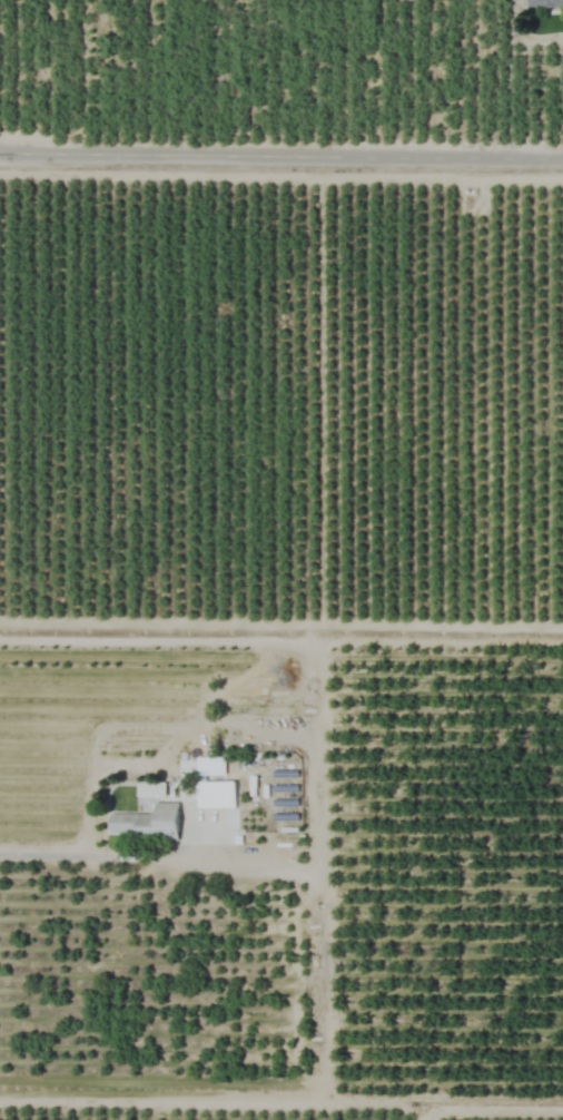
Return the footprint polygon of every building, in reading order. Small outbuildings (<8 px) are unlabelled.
[(527,8),(562,8),(562,0),(527,0),(527,8)] [(234,782),(196,782),(196,808),(234,808),(234,782)] [(134,841),(177,841),(177,802),(155,802),(155,814),(109,814),(109,833),(134,833),(134,841)]
